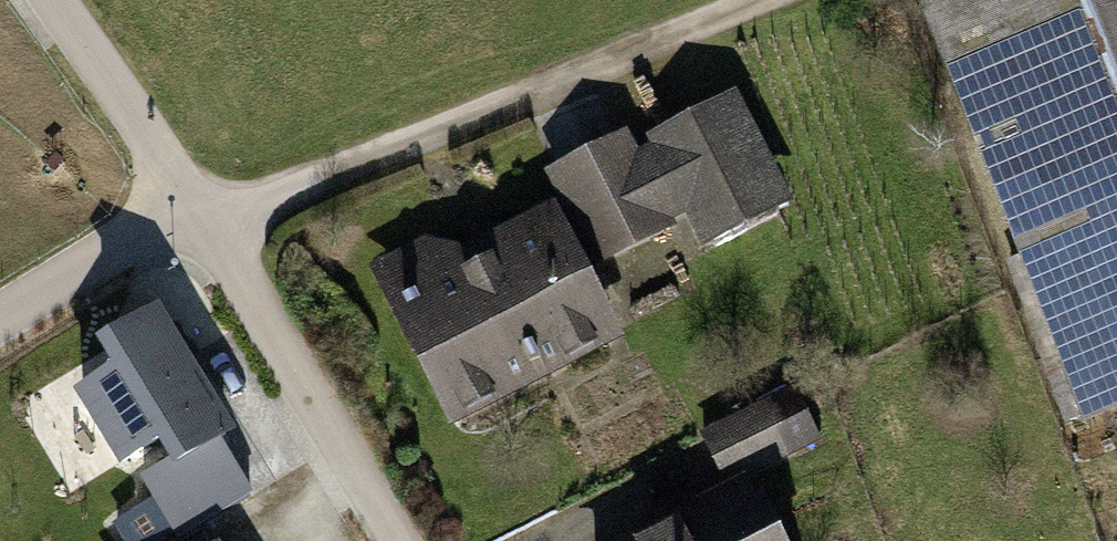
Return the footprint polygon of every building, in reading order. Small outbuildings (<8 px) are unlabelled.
[(1078,432),(1116,417),(1116,0),(910,0),(1078,432)] [(626,130),(545,173),(595,268),(675,226),(673,222),(684,216),(702,249),(792,202),(733,91),(644,137),(649,146),(638,152),(626,130)] [(426,240),(368,269),(450,430),(621,344),(550,203),(459,249),(426,240)] [(95,343),(111,369),(72,393),(117,467),(153,445),(164,463),(135,480),(173,540),(175,540),(253,493),(221,440),(233,432),(156,306),(95,343)] [(819,443),(790,386),(698,433),(726,488),(743,479),(744,481),(819,443)] [(621,540),(775,540),(744,481),(743,479),(726,488),(621,540)]
